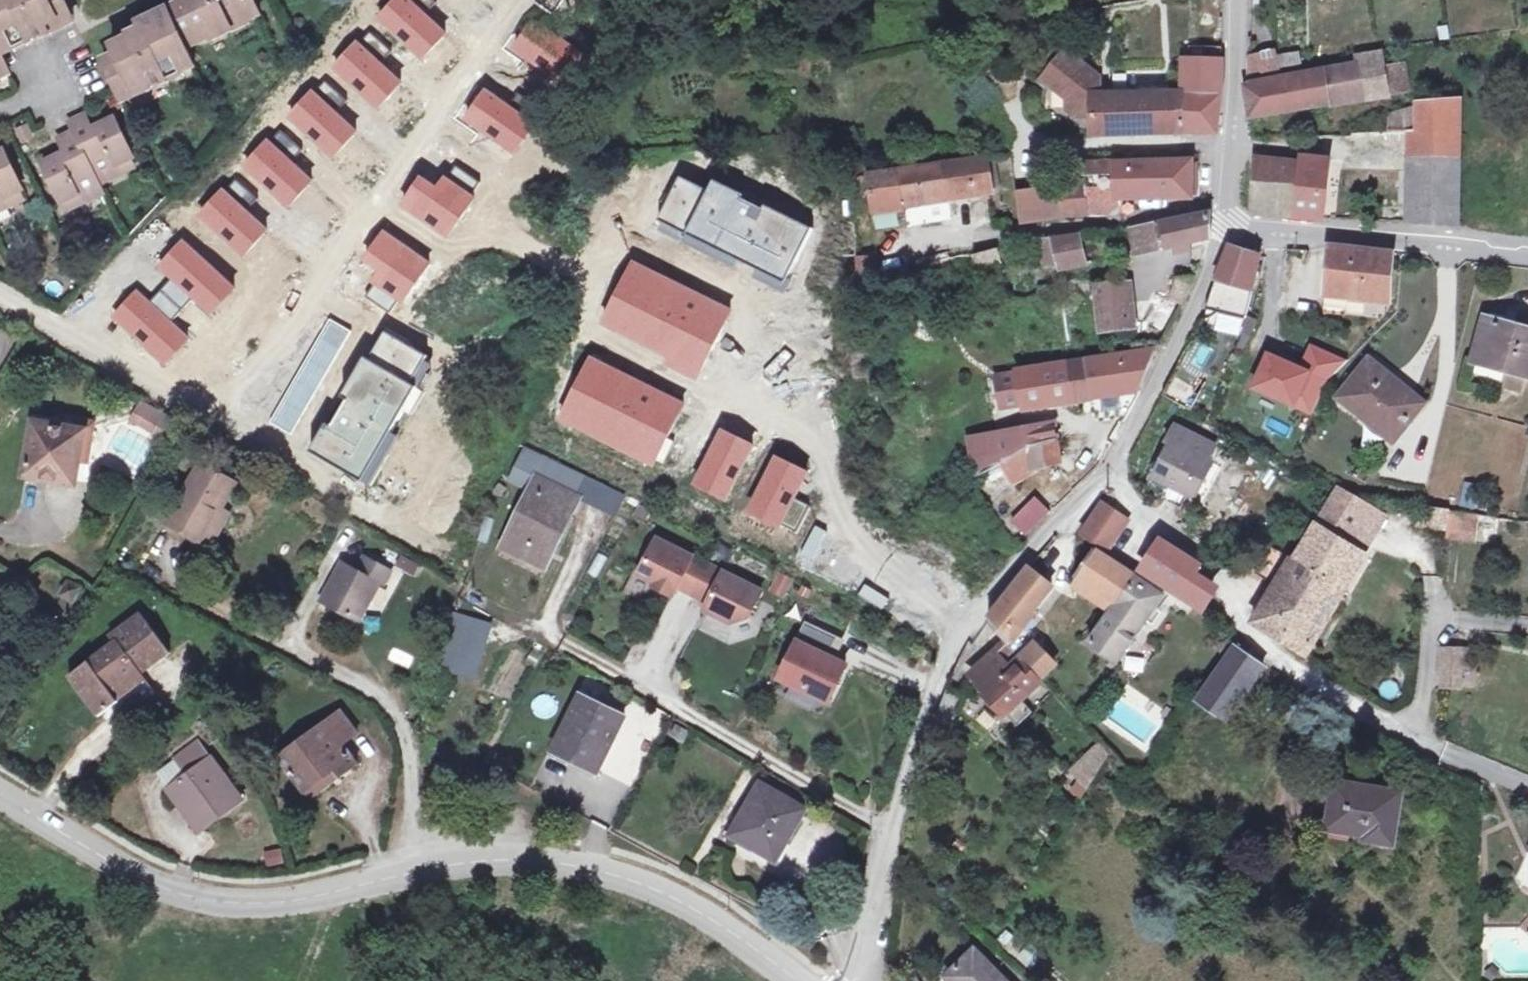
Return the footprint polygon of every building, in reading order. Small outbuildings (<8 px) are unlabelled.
[(71,13),(65,0),(0,0),(0,47),(10,42),(14,50),(50,33),(47,25),(71,13)] [(104,60),(120,94),(145,83),(148,90),(185,74),(181,65),(193,60),(185,43),(209,31),(213,40),(249,22),(246,14),(257,9),(253,0),(179,0),(181,3),(119,33),(123,41),(113,46),(117,55),(104,60)] [(374,20),(421,63),(446,36),(408,0),(392,0),(374,20)] [(532,19),(510,49),(563,86),(584,56),(532,19)] [(357,40),(331,67),(378,111),(404,84),(357,40)] [(1280,74),(1276,52),(1259,55),(1264,77),(1280,74)] [(1403,93),(1399,75),(1406,74),(1405,68),(1387,71),(1384,53),(1356,58),(1358,63),(1282,78),(1246,87),(1251,117),(1328,104),(1403,93)] [(1301,63),(1300,53),(1280,56),(1281,66),(1301,63)] [(1093,94),(1093,69),(1083,69),(1064,54),(1044,79),(1058,91),(1067,91),(1067,109),(1077,117),(1092,117),(1092,94),(1093,94)] [(1264,77),(1259,55),(1248,57),(1247,66),(1247,81),(1264,77)] [(1218,133),(1222,95),(1223,62),(1184,61),(1184,92),(1185,92),(1185,133),(1218,133)] [(486,88),(464,118),(516,155),(538,125),(486,88)] [(312,90),(287,117),(334,161),(359,134),(312,90)] [(1184,92),(1111,94),(1093,94),(1092,94),(1092,117),(1092,134),(1185,133),(1185,92),(1184,92)] [(1460,158),(1460,114),(1460,99),(1417,102),(1417,107),(1417,131),(1408,132),(1401,132),(1401,150),(1401,154),(1415,153),(1415,157),(1460,158)] [(1417,131),(1417,107),(1391,115),(1389,133),(1401,132),(1408,132),(1417,131)] [(134,157),(115,119),(92,130),(86,116),(70,124),(75,133),(60,139),(67,153),(44,164),(62,202),(65,200),(78,195),(81,203),(104,192),(100,183),(122,173),(118,165),(130,159),(134,157)] [(33,137),(28,126),(18,130),(24,141),(33,137)] [(1401,150),(1401,132),(1389,133),(1386,133),(1386,155),(1401,154),(1401,150)] [(1386,155),(1386,133),(1359,134),(1360,155),(1386,155)] [(267,139),(242,167),(288,210),(314,183),(267,139)] [(5,151),(0,154),(0,210),(11,205),(7,197),(19,191),(23,189),(5,151)] [(1459,228),(1460,158),(1415,157),(1414,224),(1459,228)] [(993,189),(988,158),(869,175),(874,211),(905,206),(905,203),(993,189)] [(1294,218),(1300,162),(1257,158),(1254,214),(1294,218)] [(1323,221),(1330,160),(1300,158),(1300,162),(1294,218),(1323,221)] [(134,167),(130,159),(118,165),(122,173),(134,167)] [(1193,198),(1193,166),(1193,161),(1113,164),(1084,163),(1086,185),(1089,214),(1106,214),(1110,213),(1120,203),(1117,197),(1148,198),(1169,199),(1193,198)] [(419,175),(400,203),(449,236),(476,197),(444,175),(437,187),(419,175)] [(681,178),(660,219),(785,283),(812,230),(714,179),(707,192),(681,178)] [(1089,214),(1086,185),(1063,187),(1063,186),(1017,192),(1022,224),(1066,217),(1066,215),(1085,214),(1089,214)] [(224,189),(199,216),(246,260),(271,233),(224,189)] [(23,199),(19,191),(7,197),(11,205),(23,199)] [(81,203),(78,195),(65,200),(69,209),(81,203)] [(1211,238),(1212,215),(1209,214),(1181,219),(1157,225),(1162,249),(1173,247),(1190,243),(1211,238)] [(1162,249),(1157,225),(1132,231),(1137,255),(1162,249)] [(431,261),(384,229),(362,261),(378,272),(371,281),(403,303),(431,261)] [(1093,264),(1086,233),(1077,235),(1086,266),(1093,264)] [(1086,266),(1077,235),(1056,238),(1063,265),(1086,266)] [(1063,265),(1056,238),(1042,240),(1047,266),(1063,265)] [(184,240),(158,268),(205,311),(231,284),(184,240)] [(1192,249),(1190,243),(1173,247),(1175,253),(1192,249)] [(1253,291),(1260,257),(1230,247),(1221,267),(1216,281),(1232,285),(1253,291)] [(1390,301),(1393,254),(1330,247),(1326,293),(1329,294),(1346,295),(1390,301)] [(1001,265),(997,248),(976,254),(979,270),(1001,265)] [(635,257),(604,320),(700,368),(732,306),(635,257)] [(1185,305),(1195,278),(1178,279),(1171,300),(1185,305)] [(1222,317),(1232,285),(1216,281),(1206,311),(1222,317)] [(1134,329),(1129,283),(1096,285),(1101,333),(1134,329)] [(139,293),(114,320),(161,364),(186,336),(139,293)] [(1344,313),(1346,295),(1329,294),(1327,311),(1344,313)] [(1504,325),(1506,317),(1492,313),(1490,321),(1504,325)] [(1504,325),(1490,321),(1486,320),(1474,361),(1527,376),(1527,331),(1504,325)] [(379,335),(310,450),(369,484),(424,392),(419,389),(432,366),(379,335)] [(1349,361),(1314,345),(1302,371),(1269,356),(1255,388),(1314,414),(1328,381),(1349,361)] [(1140,391),(1154,355),(1154,350),(1073,363),(1078,401),(1094,398),(1140,391)] [(590,355),(558,418),(655,466),(686,404),(590,355)] [(1423,404),(1370,361),(1341,398),(1368,420),(1369,417),(1396,439),(1423,404)] [(1078,401),(1073,363),(1018,372),(1018,375),(1024,403),(1025,410),(1078,401)] [(1194,403),(1200,374),(1174,369),(1168,398),(1194,403)] [(1024,403),(1018,375),(998,379),(1003,406),(1024,403)] [(162,436),(172,418),(143,402),(133,420),(162,436)] [(71,460),(76,430),(35,423),(26,477),(77,485),(81,462),(71,460)] [(88,463),(94,426),(78,423),(76,430),(71,460),(81,462),(88,463)] [(1058,441),(1055,423),(1025,429),(1029,449),(1031,448),(1058,441)] [(1204,482),(1213,464),(1209,462),(1216,447),(1175,426),(1168,442),(1172,444),(1155,478),(1189,495),(1197,479),(1204,482)] [(755,446),(721,429),(693,484),(728,501),(755,446)] [(1029,449),(1025,429),(998,434),(971,439),(978,478),(989,471),(992,470),(985,442),(1001,439),(1005,462),(1028,450),(1029,449)] [(1005,462),(1001,439),(985,442),(992,470),(1002,464),(1005,462)] [(1062,462),(1058,441),(1031,448),(1029,449),(1028,450),(1032,470),(1062,462)] [(555,548),(579,498),(574,496),(553,486),(562,468),(526,450),(517,468),(537,478),(531,490),(503,547),(534,562),(544,542),(555,548)] [(1028,450),(1005,462),(1002,464),(1012,484),(1032,470),(1028,450)] [(810,473),(776,456),(748,511),(782,528),(810,473)] [(1012,484),(1002,464),(992,470),(989,471),(1001,491),(1012,484)] [(221,511),(236,484),(201,465),(169,523),(204,542),(221,511)] [(531,490),(537,478),(517,468),(511,480),(531,490)] [(574,496),(583,478),(562,468),(553,486),(574,496)] [(1182,508),(1189,495),(1155,478),(1142,471),(1141,473),(1143,480),(1165,491),(1167,501),(1182,508)] [(1475,509),(1479,486),(1466,483),(1462,506),(1475,509)] [(1333,536),(1346,515),(1344,514),(1354,497),(1355,496),(1340,487),(1295,561),(1292,559),(1291,560),(1326,581),(1327,580),(1345,591),(1365,556),(1333,536)] [(1027,535),(1050,511),(1037,497),(1013,520),(1027,535)] [(1344,514),(1346,515),(1333,536),(1365,556),(1387,515),(1354,497),(1344,514)] [(1128,521),(1102,505),(1082,536),(1107,552),(1128,521)] [(1448,530),(1450,513),(1450,512),(1420,507),(1418,525),(1448,530)] [(212,547),(229,515),(221,511),(204,542),(212,547)] [(1465,540),(1468,515),(1450,513),(1448,530),(1447,538),(1465,540)] [(1474,539),(1477,517),(1468,515),(1465,540),(1474,539)] [(1480,519),(1477,541),(1492,543),(1494,520),(1480,519)] [(1518,523),(1515,522),(1514,538),(1527,538),(1527,523),(1518,523)] [(708,565),(657,539),(639,575),(656,583),(654,586),(673,596),(678,587),(694,594),(708,565)] [(1206,586),(1193,577),(1200,566),(1162,541),(1143,571),(1181,596),(1183,594),(1205,609),(1213,597),(1206,586)] [(545,568),(555,548),(544,542),(534,562),(545,568)] [(1276,586),(1291,560),(1292,559),(1266,544),(1257,558),(1262,561),(1255,574),(1276,586)] [(1116,605),(1136,576),(1095,549),(1075,578),(1116,605)] [(416,575),(421,566),(401,556),(396,565),(416,575)] [(359,622),(379,584),(383,586),(391,571),(365,557),(358,571),(343,563),(322,602),(359,622)] [(1291,560),(1276,586),(1275,587),(1279,590),(1270,606),(1301,624),(1326,581),(1291,560)] [(762,592),(708,565),(694,594),(709,602),(706,610),(732,623),(749,617),(762,592)] [(1033,611),(1053,587),(1029,568),(988,622),(1007,643),(1010,646),(1036,613),(1033,611)] [(793,579),(782,574),(774,591),(785,596),(793,579)] [(1147,621),(1155,608),(1164,595),(1136,576),(1116,605),(1089,644),(1117,664),(1147,621)] [(1308,655),(1345,591),(1327,580),(1326,581),(1301,624),(1289,644),(1308,655)] [(74,601),(81,589),(70,583),(63,595),(74,601)] [(1301,624),(1270,606),(1268,605),(1265,604),(1254,623),(1289,644),(1301,624)] [(1153,625),(1162,613),(1155,608),(1147,621),(1153,625)] [(142,674),(170,653),(141,615),(112,636),(116,643),(71,677),(100,716),(119,702),(113,695),(142,674)] [(466,652),(475,620),(459,615),(450,647),(466,652)] [(836,639),(806,625),(781,678),(831,700),(846,666),(835,661),(827,658),(836,639)] [(844,642),(836,639),(827,658),(835,661),(844,642)] [(1023,700),(1043,681),(1041,679),(1024,660),(1021,658),(1010,646),(1007,643),(973,675),(989,695),(1018,726),(1033,712),(1023,700)] [(1056,664),(1038,646),(1024,660),(1041,679),(1056,664)] [(459,674),(466,652),(450,647),(443,669),(459,674)] [(1226,721),(1264,666),(1239,648),(1237,647),(1198,702),(1226,721)] [(123,708),(149,684),(142,674),(113,695),(119,702),(123,708)] [(599,772),(626,717),(581,695),(554,751),(599,772)] [(359,765),(344,745),(358,734),(341,711),(278,758),(306,794),(335,771),(341,779),(359,765)] [(684,741),(688,733),(678,727),(673,735),(684,741)] [(243,802),(199,742),(175,759),(187,775),(169,789),(180,805),(187,800),(208,828),(243,802)] [(1090,787),(1109,754),(1100,744),(1072,772),(1090,787)] [(1403,790),(1343,780),(1325,801),(1325,818),(1321,818),(1320,820),(1323,825),(1322,831),(1328,833),(1328,839),(1348,842),(1349,838),(1359,839),(1358,842),(1359,846),(1394,849),(1403,790)] [(792,832),(805,810),(762,785),(735,831),(756,844),(755,847),(772,857),(788,830),(792,832)] [(208,828),(187,800),(180,805),(201,833),(208,828)] [(975,950),(949,975),(955,980),(1006,980),(975,950)]
